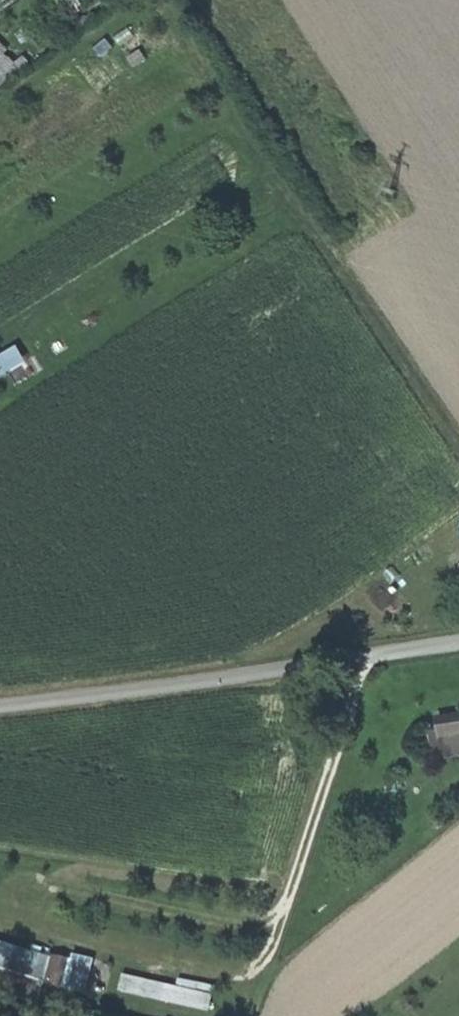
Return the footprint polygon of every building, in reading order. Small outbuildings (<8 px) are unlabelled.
[(0,355),(0,372),(29,364),(24,348),(0,355)] [(458,754),(458,723),(439,725),(441,756),(458,754)] [(55,951),(0,940),(0,968),(50,978),(55,951)] [(74,952),(67,985),(90,990),(98,957),(74,952)] [(128,967),(122,989),(209,1009),(214,987),(128,967)]
